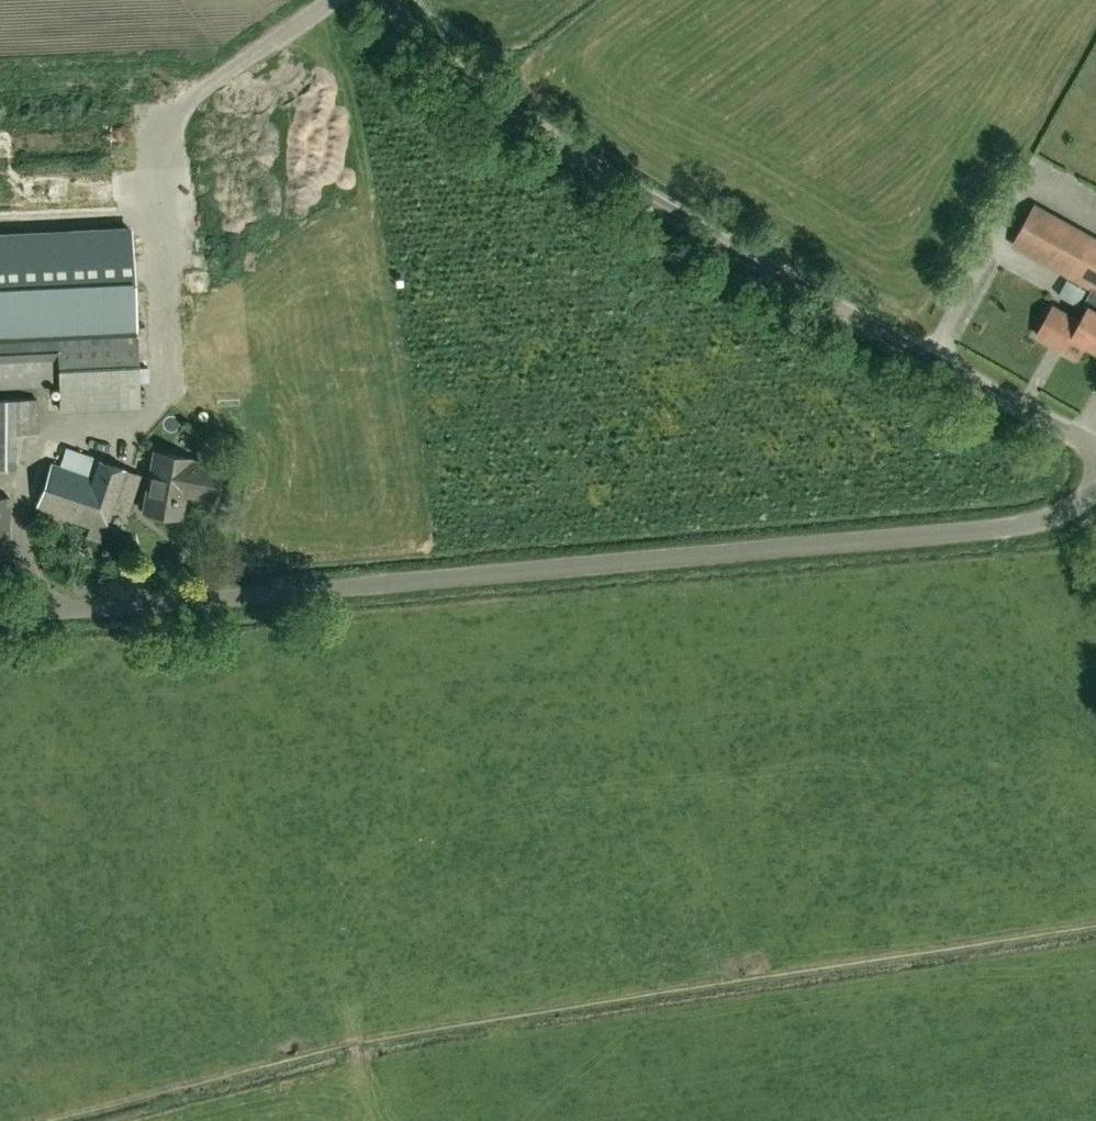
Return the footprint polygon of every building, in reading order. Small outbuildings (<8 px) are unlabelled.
[(1034,205),(1013,243),(1092,287),(1095,290),(1095,239),(1034,205)] [(0,233),(0,387),(60,384),(62,407),(141,403),(132,226),(0,233)] [(1080,322),(1079,325),(1089,330),(1083,341),(1086,343),(1085,344),(1095,349),(1095,290),(1092,287),(1082,304),(1088,307),(1080,321),(1080,322)] [(1080,322),(1080,321),(1052,306),(1036,335),(1077,358),(1085,344),(1086,343),(1083,341),(1089,330),(1079,325),(1080,322)] [(38,431),(39,397),(18,397),(17,430),(38,431)] [(126,468),(100,459),(66,448),(60,465),(52,463),(36,507),(105,530),(126,468)] [(185,496),(214,501),(216,491),(217,491),(222,465),(192,460),(192,458),(155,451),(144,511),(181,517),(185,496)] [(0,496),(0,579),(9,579),(9,566),(8,566),(8,563),(8,496),(0,496)]
